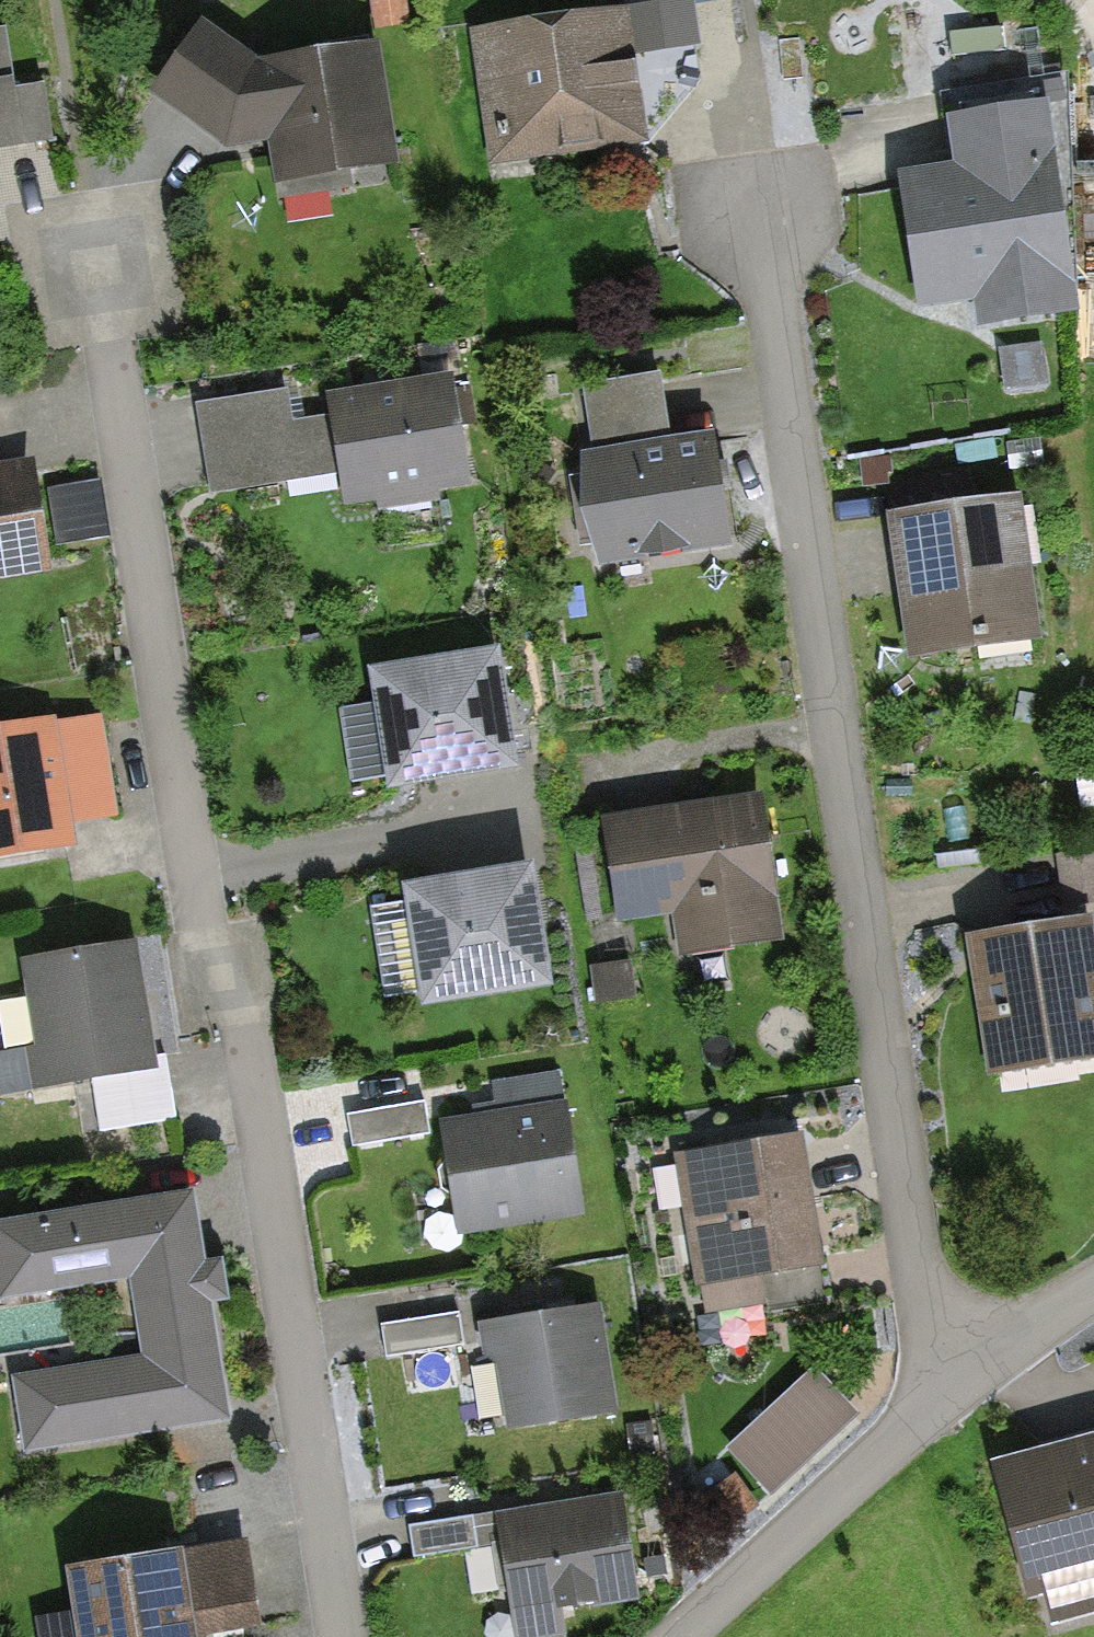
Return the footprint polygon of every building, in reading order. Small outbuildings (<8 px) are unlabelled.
[(637,12),(477,29),(491,158),(651,141),(637,12)] [(22,142),(4,29),(0,30),(0,145),(22,142)] [(265,69),(215,31),(166,99),(239,150),(279,147),(283,183),(408,167),(394,57),(265,69)] [(963,113),(969,165),(904,172),(919,307),(987,299),(990,327),(1093,316),(1093,314),(1071,102),(963,113)] [(303,385),(210,398),(222,488),(356,470),(361,505),(481,488),(466,376),(343,393),(345,411),(307,416),(303,385)] [(674,377),(588,390),(614,565),(749,545),(733,433),(683,440),(674,377)] [(62,568),(48,461),(0,468),(0,577),(62,568)] [(1036,489),(897,509),(919,654),(1057,634),(1036,489)] [(492,659),(380,677),(396,778),(507,761),(492,659)] [(0,737),(0,868),(86,854),(82,832),(127,824),(109,718),(0,737)] [(771,794),(611,815),(625,922),(676,916),(681,956),(790,942),(771,794)] [(582,813),(587,916),(614,914),(609,812),(582,813)] [(1060,858),(1067,901),(1093,897),(1093,852),(1060,858)] [(525,875),(413,893),(430,994),(542,976),(525,875)] [(402,901),(371,905),(374,926),(405,921),(402,901)] [(977,942),(995,1055),(1093,1039),(1093,988),(1084,925),(977,942)] [(131,941),(26,958),(40,1044),(30,1045),(36,1085),(74,1078),(73,1068),(93,1065),(103,1128),(174,1117),(164,1055),(150,1057),(131,941)] [(424,1100),(346,1113),(352,1146),(430,1133),(424,1100)] [(594,1215),(576,1100),(444,1120),(462,1235),(594,1215)] [(813,1142),(686,1156),(703,1309),(765,1302),(762,1276),(827,1269),(813,1142)] [(0,1226),(0,1262),(5,1291),(134,1270),(148,1357),(18,1378),(29,1446),(225,1415),(189,1196),(0,1226)] [(617,1307),(487,1319),(491,1356),(510,1355),(517,1430),(627,1421),(617,1307)] [(459,1311),(380,1324),(386,1357),(465,1344),(459,1311)] [(863,1410),(820,1364),(733,1443),(775,1490),(863,1410)] [(1003,1471),(1035,1591),(1093,1576),(1093,1448),(1003,1471)] [(631,1488),(505,1505),(523,1635),(570,1629),(567,1608),(646,1597),(631,1488)] [(478,1546),(473,1513),(407,1524),(412,1556),(478,1546)] [(76,1571),(86,1636),(188,1636),(187,1631),(251,1621),(239,1545),(76,1571)]
